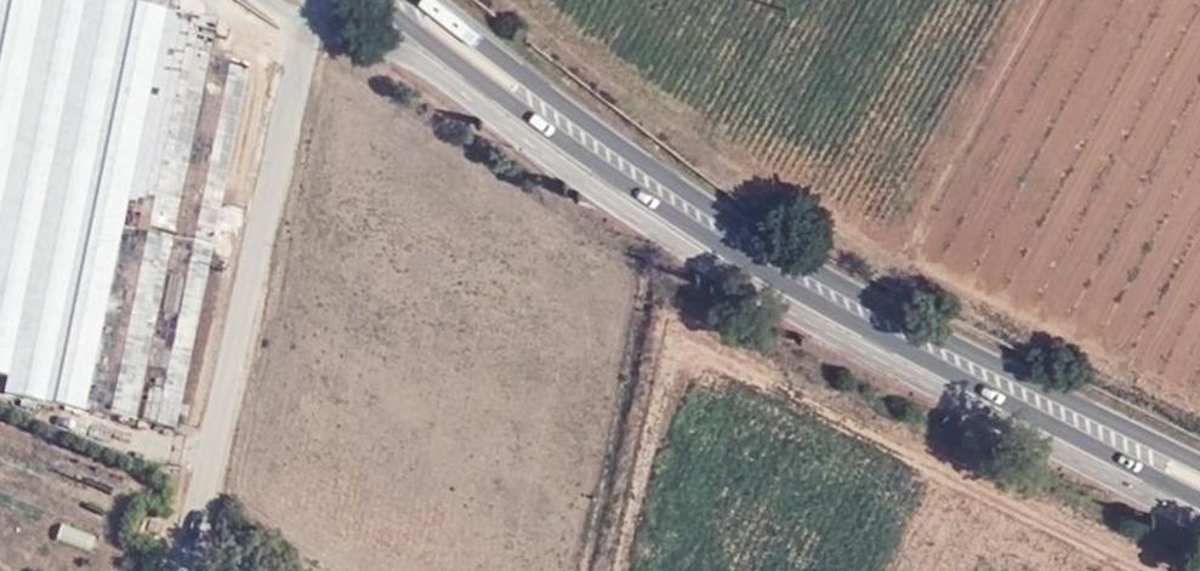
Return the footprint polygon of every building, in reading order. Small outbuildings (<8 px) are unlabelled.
[(121,2),(122,0),(0,0),(0,376),(5,377),(3,394),(171,427),(244,67),(207,57),(214,22),(121,2)]
